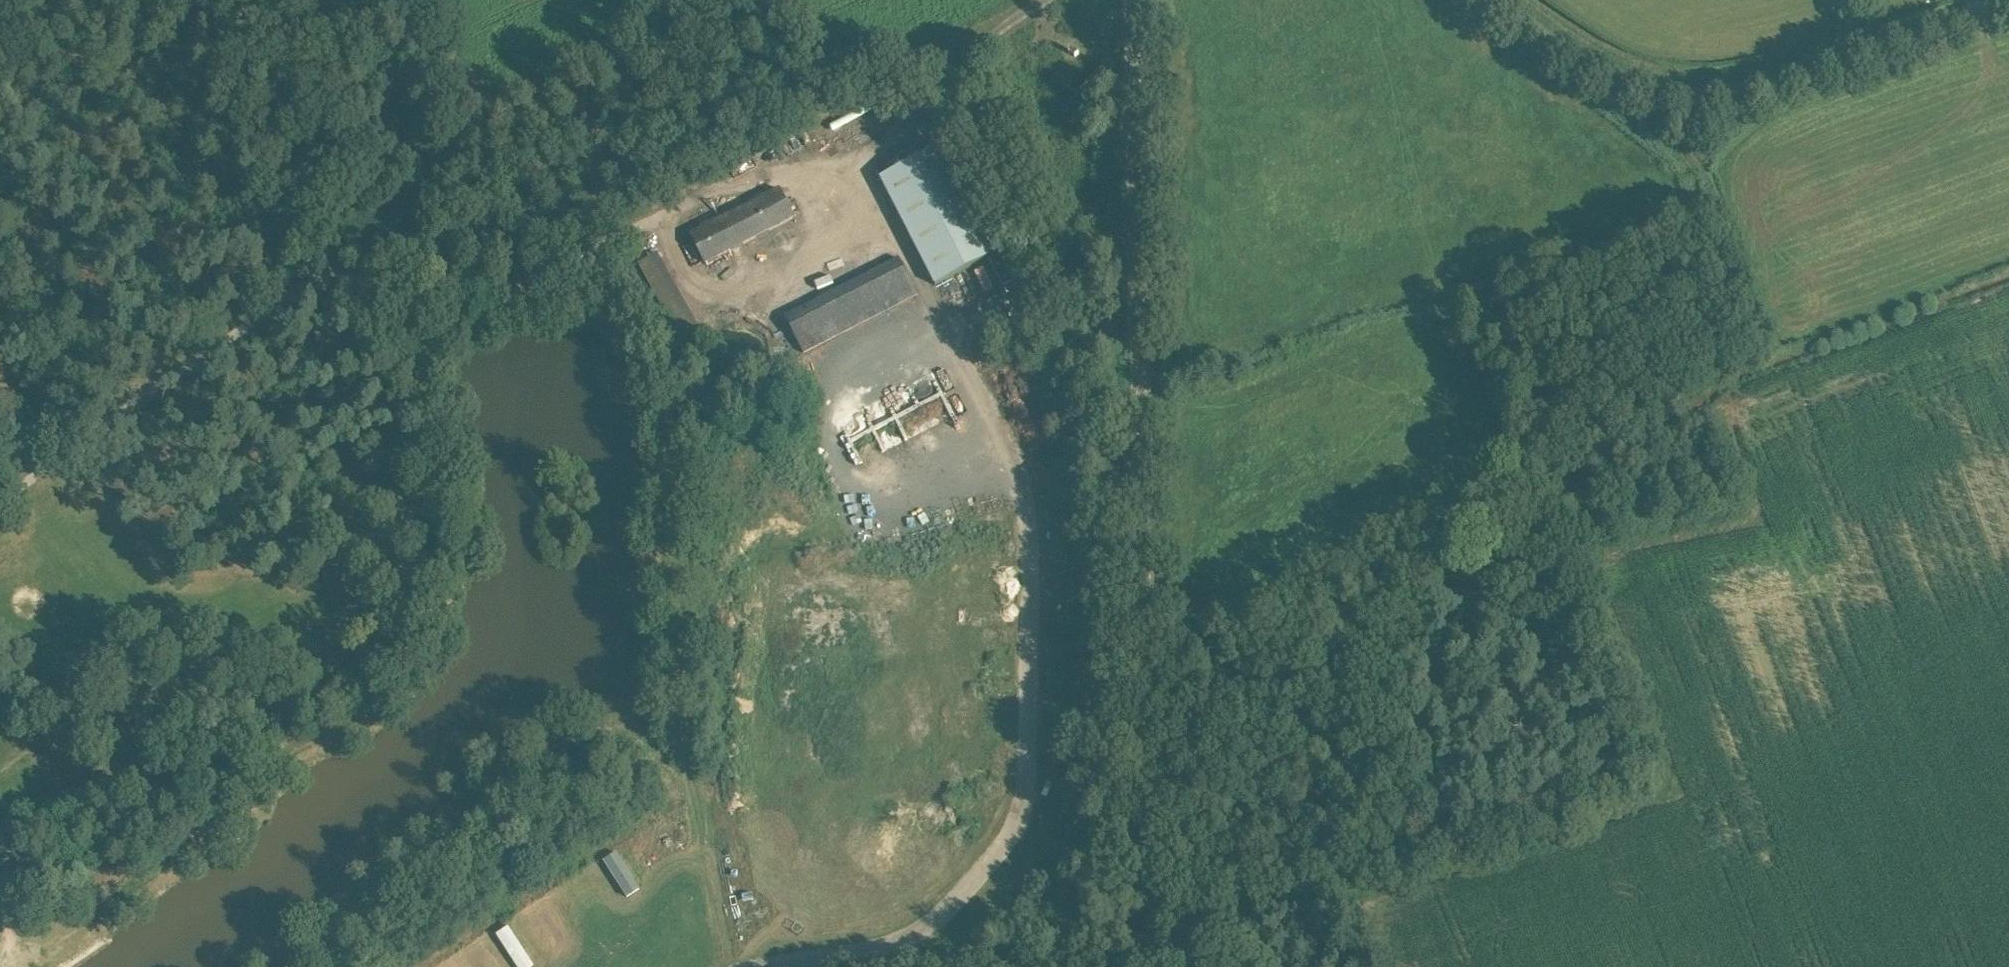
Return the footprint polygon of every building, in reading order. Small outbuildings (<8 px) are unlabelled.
[(881,179),(936,286),(997,255),(942,148),(881,179)] [(794,218),(789,207),(780,189),(690,235),(705,263),(794,218)] [(657,251),(634,264),(669,328),(692,316),(657,251)] [(785,317),(804,354),(918,295),(899,258),(785,317)]
